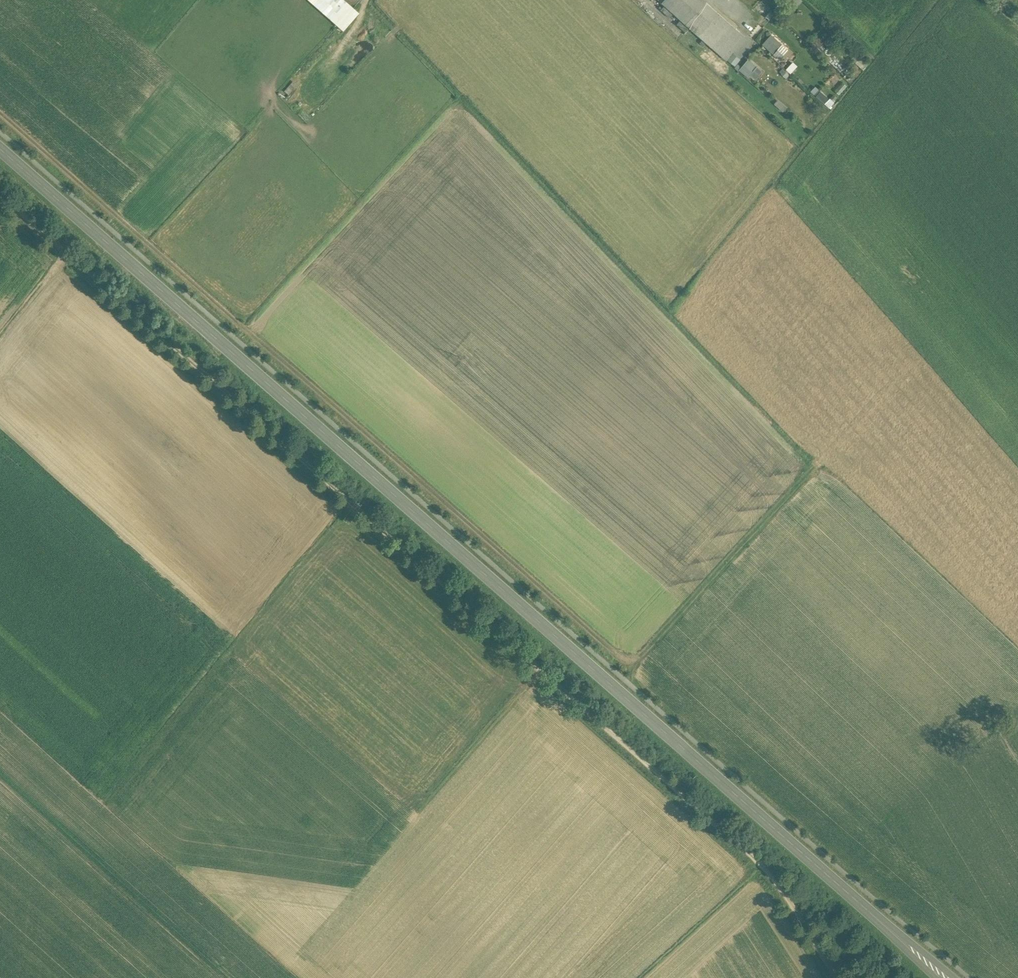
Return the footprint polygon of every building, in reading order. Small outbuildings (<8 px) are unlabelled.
[(304,1),(342,34),(359,14),(343,0),(305,0),(304,1)] [(726,59),(745,38),(703,0),(659,0),(726,59)] [(782,44),(772,34),(763,45),(773,54),(782,44)] [(743,70),(755,80),(762,71),(751,61),(743,70)] [(815,97),(829,108),(835,101),(821,90),(815,97)]
